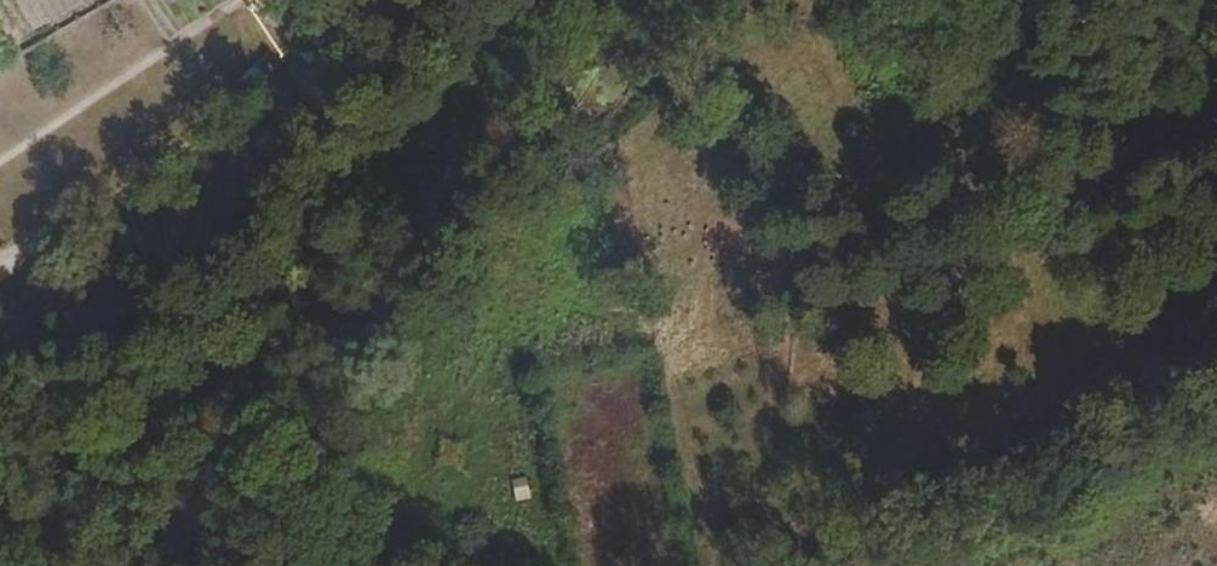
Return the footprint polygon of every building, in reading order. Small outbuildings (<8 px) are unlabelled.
[(252,60),(263,72),(275,61),(264,50),(252,60)]
